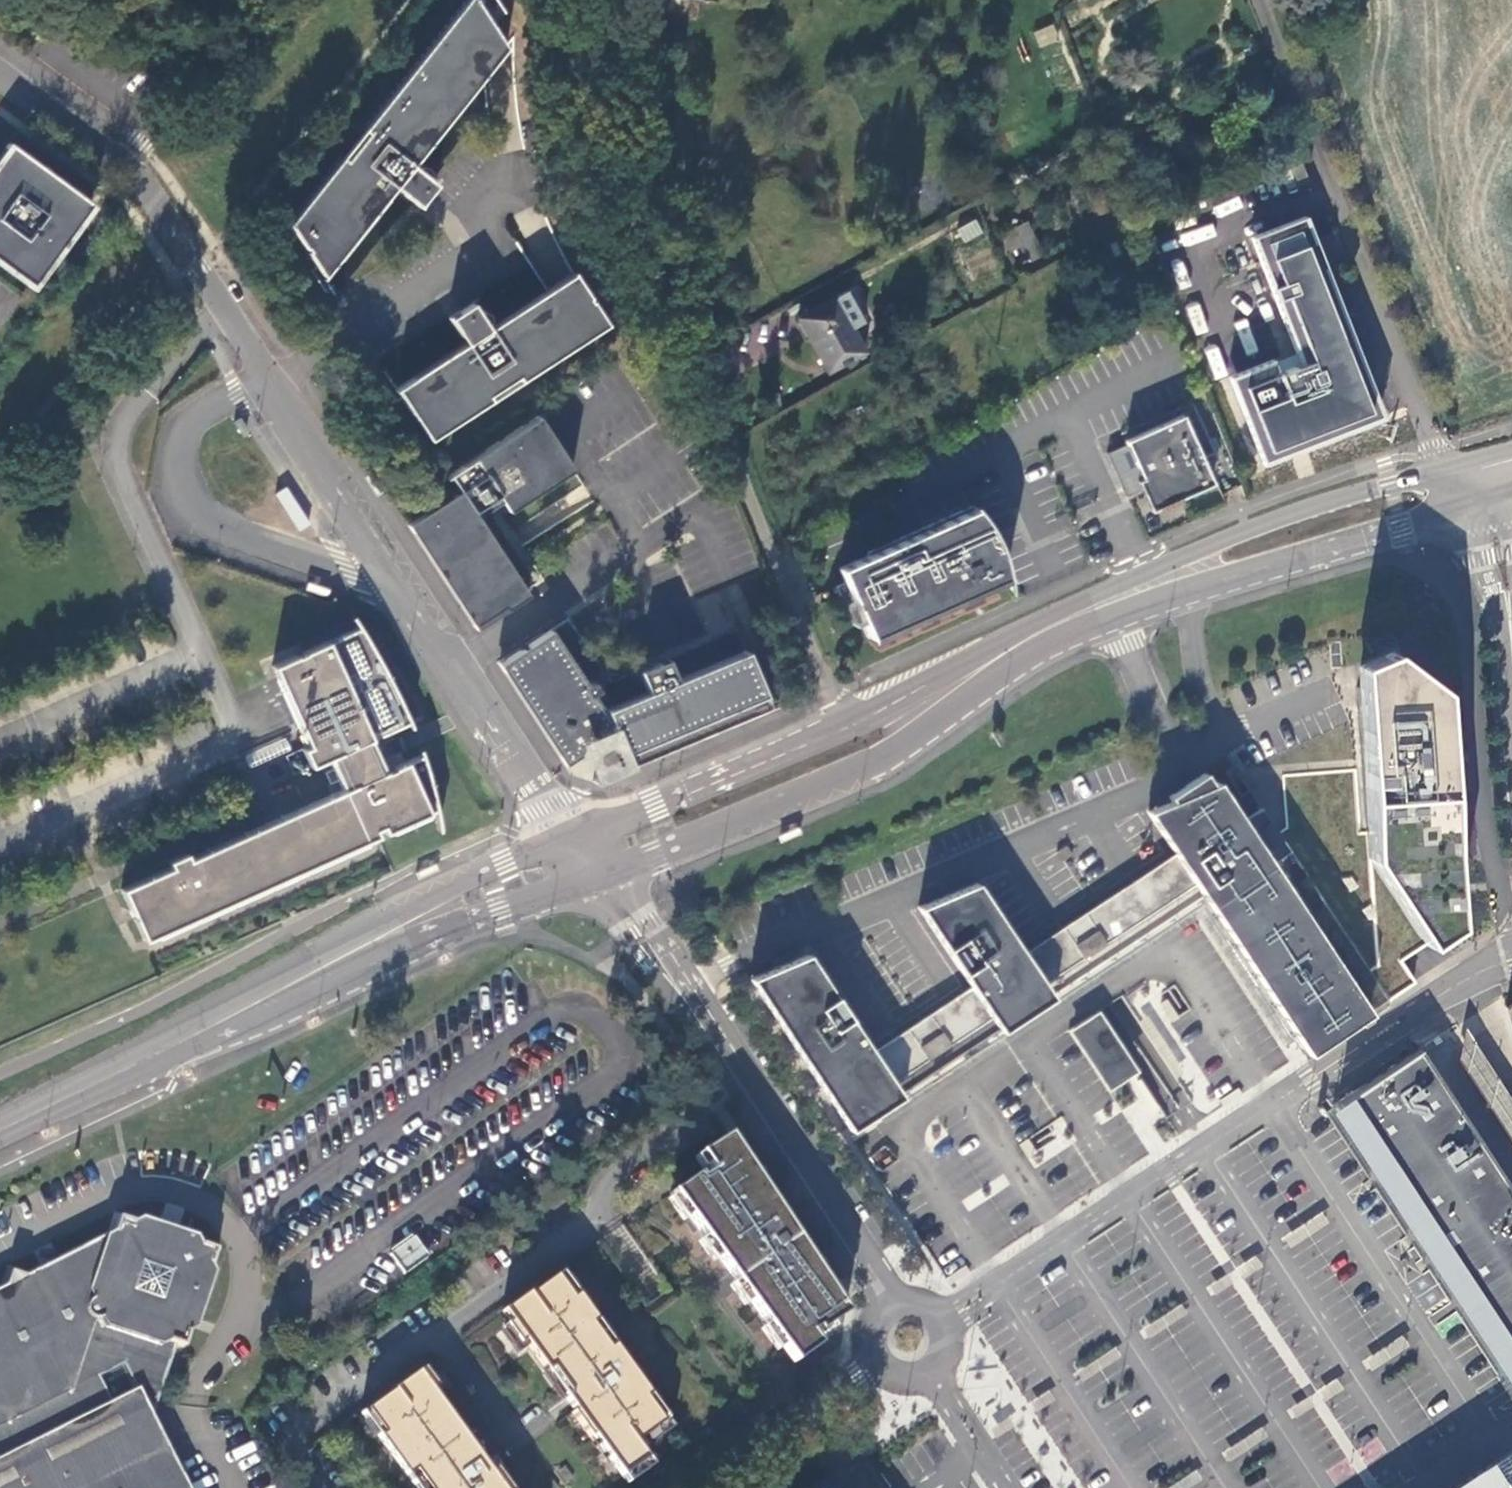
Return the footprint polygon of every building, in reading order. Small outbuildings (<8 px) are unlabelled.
[(289,219),(327,273),(401,180),(426,198),(442,177),(436,171),(437,168),(437,165),(434,161),(430,162),(427,164),(419,159),(497,60),(504,51),(489,27),(473,0),(465,0),(289,219)] [(489,27),(502,13),(494,0),(473,0),(489,27)] [(1033,31),(1039,47),(1059,40),(1053,24),(1033,31)] [(13,141),(0,159),(0,256),(36,282),(95,200),(13,141)] [(1298,164),(1288,168),(1295,185),(1305,181),(1298,164)] [(977,219),(956,229),(962,243),(983,234),(977,219)] [(1028,224),(1001,237),(1009,253),(1022,247),(1029,263),(1043,257),(1028,224)] [(1312,246),(1260,266),(1294,350),(1301,368),(1234,394),(1264,467),(1381,421),(1321,272),(1322,272),(1312,246)] [(398,387),(432,439),(607,324),(573,273),(491,326),(490,323),(491,320),(491,318),(491,315),(489,311),(482,308),(480,309),(474,300),(450,315),(468,342),(398,387)] [(853,329),(864,323),(848,294),(843,294),(797,318),(828,375),(866,355),(853,329)] [(449,473),(459,488),(405,522),(474,627),(503,608),(506,612),(529,597),(475,514),(501,496),(509,508),(572,467),(538,416),(449,473)] [(1184,420),(1126,445),(1156,514),(1213,490),(1184,420)] [(277,494),(301,531),(311,525),(287,487),(277,494)] [(844,583),(835,587),(839,596),(849,593),(868,639),(1004,580),(1005,580),(1005,578),(995,555),(997,554),(991,540),(994,539),(989,531),(983,522),(980,517),(976,512),(972,508),(971,508),(972,509),(931,526),(932,529),(928,531),(927,528),(868,553),(869,556),(839,569),(844,583)] [(357,627),(276,665),(312,744),(304,747),(313,766),(330,759),(333,768),(324,773),(329,784),(339,781),(342,790),(191,856),(188,851),(170,858),(173,865),(125,886),(147,938),(377,836),(375,831),(383,827),(386,832),(438,809),(438,807),(436,795),(431,780),(426,765),(422,756),(386,772),(383,763),(387,760),(382,747),(378,749),(373,739),(411,722),(401,703),(393,686),(385,672),(382,665),(373,653),(366,640),(357,627)] [(552,633),(500,668),(564,765),(581,754),(580,751),(584,747),(590,749),(601,706),(595,698),(602,693),(598,684),(590,689),(552,633)] [(1369,857),(1425,943),(1454,924),(1438,689),(1388,652),(1356,665),(1369,857)] [(648,693),(606,714),(599,751),(592,782),(768,708),(743,654),(677,682),(666,661),(639,674),(648,693)] [(606,714),(601,706),(590,749),(599,751),(606,714)] [(807,954),(749,979),(847,1129),(1157,926),(1184,908),(1201,898),(1207,907),(1242,961),(1261,990),(1280,1020),(1300,1050),(1327,1032),(1330,1037),(1363,1015),(1384,1001),(1259,809),(1240,822),(1215,783),(1209,786),(1201,774),(1183,786),(1165,798),(1168,803),(1145,813),(1172,854),(1090,908),(1021,953),(976,883),(923,906),(918,908),(969,987),(955,996),(893,1037),(871,1051),(818,971),(807,954)] [(1134,1073),(1096,1014),(1067,1033),(1106,1091),(1134,1073)] [(1463,1028),(1456,1059),(1511,1143),(1511,1103),(1463,1028)] [(1417,1050),(1333,1105),(1387,1188),(1419,1237),(1437,1266),(1461,1301),(1482,1334),(1511,1379),(1511,1195),(1417,1050)] [(671,1193),(792,1368),(819,1349),(809,1335),(846,1307),(726,1134),(698,1154),(710,1171),(700,1178),(697,1175),(671,1193)] [(156,1420),(180,1345),(187,1348),(191,1334),(184,1332),(205,1264),(214,1265),(218,1251),(206,1248),(202,1254),(133,1231),(134,1224),(120,1219),(115,1234),(27,1278),(13,1273),(8,1288),(0,1291),(0,1487),(190,1487),(156,1420)] [(144,1219),(134,1224),(133,1231),(202,1254),(206,1248),(202,1238),(144,1219)] [(415,1235),(390,1253),(405,1273),(429,1255),(415,1235)] [(217,1273),(214,1265),(205,1264),(184,1332),(191,1334),(199,1330),(217,1273)] [(572,1299),(556,1277),(529,1296),(527,1294),(502,1312),(509,1322),(505,1326),(518,1345),(523,1342),(546,1374),(550,1370),(560,1384),(556,1387),(621,1478),(646,1461),(634,1444),(662,1424),(644,1400),(649,1397),(613,1346),(608,1349),(591,1326),(596,1322),(577,1296),(572,1299)] [(431,1391),(436,1388),(423,1368),(392,1391),(365,1411),(382,1435),(378,1438),(406,1478),(413,1472),(425,1487),(507,1487),(494,1469),(489,1473),(431,1391)] [(1504,1476),(1494,1460),(1451,1487),(1511,1487),(1504,1476)]
